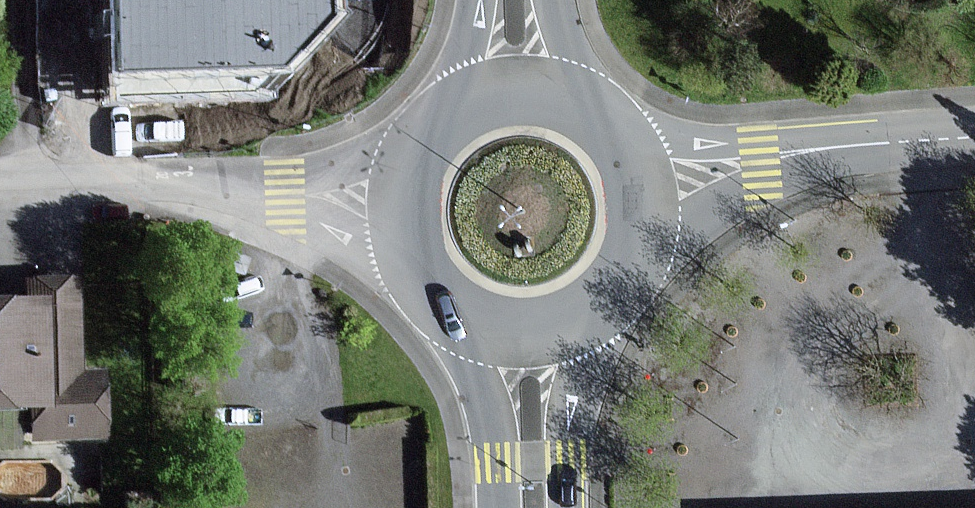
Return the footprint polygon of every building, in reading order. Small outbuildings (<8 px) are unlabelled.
[(289,66),(337,11),(337,0),(117,0),(118,69),(289,66)] [(0,308),(0,408),(30,407),(31,435),(100,433),(98,377),(70,378),(66,282),(25,284),(26,307),(0,308)]
